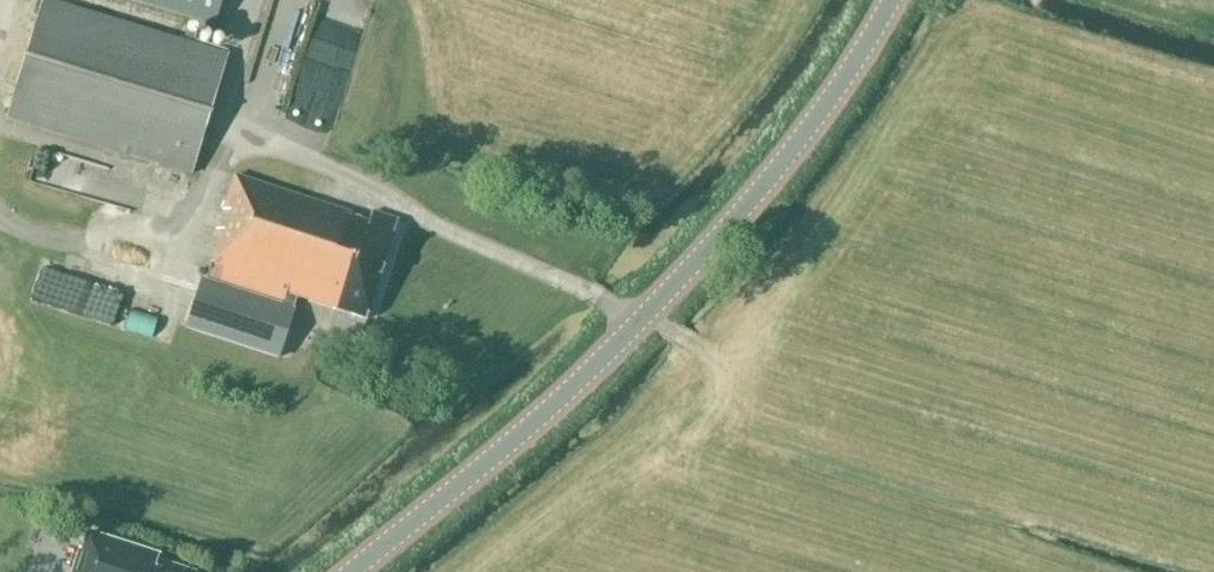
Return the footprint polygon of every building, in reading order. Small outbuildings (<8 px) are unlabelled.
[(214,26),(221,0),(127,0),(214,26)] [(191,174),(227,57),(42,1),(6,118),(191,174)] [(366,320),(398,221),(372,212),(368,224),(350,218),(351,215),(231,176),(210,244),(215,246),(204,282),(201,281),(186,328),(278,358),(293,310),(292,310),(297,297),(366,320)] [(156,563),(159,553),(87,533),(82,551),(79,550),(72,571),(187,571),(156,563)]
